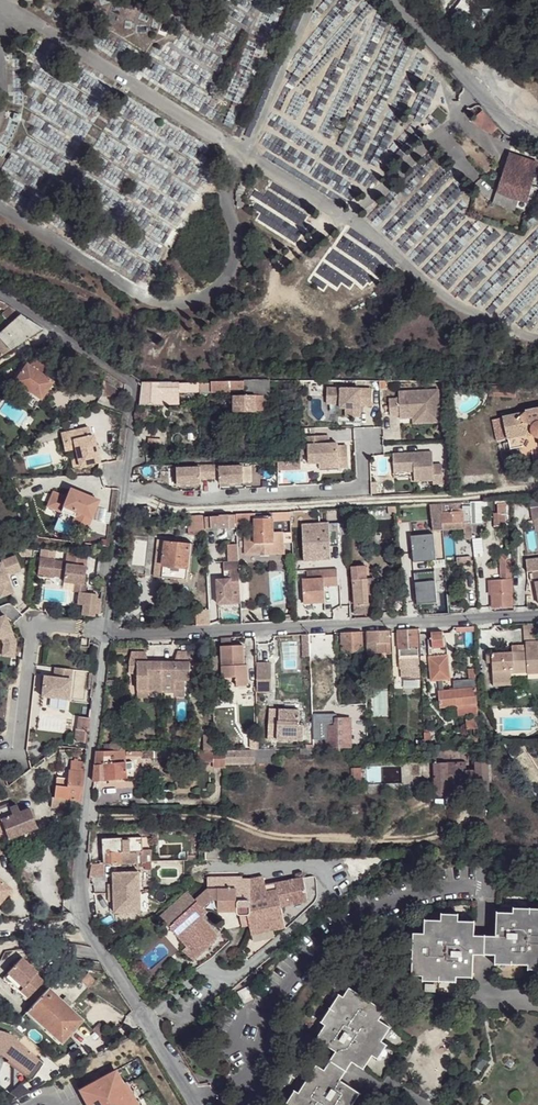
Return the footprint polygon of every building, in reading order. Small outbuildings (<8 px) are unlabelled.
[(498,127),(483,110),(475,116),(491,133),(498,127)] [(495,193),(527,202),(537,170),(537,163),(509,154),(495,193)] [(371,220),(422,274),(432,264),(428,260),(441,247),(432,237),(453,216),(458,222),(453,227),(458,232),(466,224),(456,214),(460,209),(454,203),(467,190),(457,179),(470,166),(461,157),(448,169),(440,161),(401,198),(397,195),(371,220)] [(342,194),(358,194),(358,174),(345,174),(345,175),(342,175),(342,194)] [(40,329),(6,307),(0,304),(0,313),(4,315),(2,319),(11,324),(2,331),(1,330),(0,332),(0,344),(6,350),(39,329),(40,329)] [(23,365),(11,383),(38,402),(50,383),(41,377),(47,367),(33,358),(26,367),(23,365)] [(269,395),(268,382),(262,382),(209,383),(209,391),(242,390),(243,396),(233,395),(233,410),(266,410),(266,395),(269,395)] [(170,383),(140,383),(138,403),(170,404),(170,388),(170,383)] [(124,407),(126,392),(109,385),(103,399),(117,404),(124,407)] [(491,387),(492,399),(515,397),(514,386),(491,387)] [(368,389),(324,389),(324,404),(337,404),(337,408),(343,408),(343,417),(357,417),(357,405),(357,401),(360,401),(360,405),(368,405),(368,389)] [(431,389),(391,394),(392,401),(383,402),(384,419),(394,417),(410,415),(411,421),(434,418),(431,389)] [(518,415),(503,417),(509,439),(533,434),(537,438),(537,410),(529,412),(521,419),(518,415)] [(410,415),(394,417),(394,420),(408,419),(408,425),(435,422),(434,418),(411,421),(410,415)] [(85,427),(57,434),(60,443),(68,442),(70,450),(72,449),(77,467),(96,462),(90,435),(88,436),(85,427)] [(312,437),(297,437),(297,455),(305,455),(305,464),(316,464),(334,464),(334,469),(344,469),(344,448),(334,448),(334,445),(325,446),(312,446),(312,437)] [(325,437),(312,437),(312,446),(325,446),(325,437)] [(68,442),(60,443),(62,452),(70,450),(68,442)] [(405,451),(391,452),(392,470),(412,469),(413,479),(432,478),(432,482),(441,481),(439,462),(430,463),(429,451),(409,451),(409,454),(405,454),(405,451)] [(198,466),(174,467),(175,484),(199,483),(198,480),(208,480),(207,463),(198,463),(198,466)] [(217,463),(207,463),(208,480),(217,479),(217,482),(241,482),(240,465),(217,466),(217,463)] [(65,499),(52,494),(46,508),(60,513),(57,521),(85,532),(97,502),(69,490),(65,499)] [(507,498),(498,498),(499,508),(507,507),(507,498)] [(442,501),(442,511),(464,511),(463,500),(442,501)] [(465,521),(471,521),(470,500),(463,500),(464,511),(465,521)] [(430,502),(416,503),(418,517),(431,516),(430,502)] [(396,504),(385,504),(386,512),(397,511),(396,504)] [(344,506),(322,507),(323,514),(345,513),(344,506)] [(149,507),(142,507),(136,518),(149,517),(149,507)] [(495,508),(495,521),(510,520),(510,507),(507,507),(499,508),(495,508)] [(465,521),(464,511),(442,511),(442,514),(443,522),(465,521)] [(233,513),(218,515),(218,516),(205,516),(205,528),(234,526),(233,513)] [(269,530),(268,514),(250,515),(251,537),(241,537),(242,557),(259,556),(259,552),(264,552),(264,556),(281,555),(280,544),(289,543),(289,540),(288,531),(279,531),(279,529),(269,530)] [(432,515),(434,530),(443,529),(443,522),(442,514),(432,515)] [(172,527),(171,516),(162,517),(164,528),(172,527)] [(443,522),(443,529),(465,528),(465,538),(473,538),(471,521),(465,521),(443,522)] [(335,522),(301,524),(301,525),(301,539),(309,538),(309,547),(331,546),(336,545),(335,522)] [(413,561),(435,558),(432,532),(410,535),(413,561)] [(331,554),(331,546),(309,547),(309,538),(301,539),(303,562),(316,561),(316,555),(331,554)] [(297,539),(289,540),(289,543),(290,557),(298,556),(297,539)] [(154,564),(162,565),(164,541),(155,540),(154,564)] [(164,541),(162,565),(186,568),(188,543),(164,541)] [(64,561),(66,553),(42,549),(40,557),(64,561)] [(0,564),(0,598),(12,594),(4,573),(7,572),(7,573),(8,574),(8,575),(9,575),(10,575),(10,574),(20,571),(14,557),(0,562),(1,564),(0,564)] [(53,560),(38,559),(37,575),(42,576),(42,577),(51,578),(51,577),(62,578),(62,583),(74,584),(73,593),(78,593),(77,605),(82,606),(81,616),(93,618),(96,595),(84,594),(85,586),(83,585),(85,567),(64,565),(65,563),(53,562),(53,560)] [(237,560),(221,561),(222,570),(226,570),(227,578),(222,579),(215,579),(215,594),(216,603),(239,602),(237,560)] [(186,568),(162,565),(161,577),(185,579),(186,568)] [(367,597),(366,578),(364,578),(363,566),(350,567),(353,613),(368,612),(367,605),(367,597)] [(510,567),(500,567),(501,578),(511,578),(510,567)] [(305,579),(300,580),(302,604),(323,602),(321,585),(335,584),(334,568),(304,570),(305,579)] [(434,570),(414,572),(417,605),(436,603),(434,570)] [(375,578),(366,578),(367,597),(376,596),(375,578)] [(501,578),(490,579),(492,608),(513,607),(511,578),(501,578)] [(376,604),(367,605),(368,612),(377,611),(376,604)] [(194,626),(208,625),(208,610),(194,610),(194,626)] [(0,617),(0,639),(3,645),(2,656),(13,657),(14,643),(4,615),(0,617)] [(525,641),(537,640),(537,626),(524,627),(525,641)] [(85,639),(92,640),(94,628),(86,627),(85,639)] [(417,628),(398,629),(399,648),(418,648),(417,628)] [(389,630),(368,631),(368,642),(390,641),(389,630)] [(444,630),(430,631),(431,635),(430,635),(430,636),(429,636),(429,637),(428,637),(428,638),(427,639),(430,679),(436,678),(441,678),(450,678),(447,638),(447,637),(446,637),(446,636),(445,635),(444,635),(444,630)] [(362,631),(341,632),(341,652),(362,651),(362,631)] [(486,652),(486,661),(491,661),(492,681),(510,680),(510,669),(513,668),(526,667),(527,672),(537,671),(537,640),(525,641),(525,643),(525,650),(511,651),(509,651),(509,655),(504,655),(504,651),(486,652)] [(390,655),(390,641),(368,642),(369,655),(390,655)] [(212,656),(213,673),(213,677),(221,678),(236,678),(236,687),(248,686),(247,665),(243,665),(242,645),(229,646),(220,646),(220,655),(212,656)] [(138,692),(162,692),(163,664),(156,664),(156,667),(150,666),(150,664),(147,653),(134,653),(131,663),(130,674),(138,675),(138,692)] [(163,664),(162,692),(186,693),(187,684),(191,684),(192,669),(196,669),(197,656),(180,655),(177,664),(176,667),(171,667),(171,664),(163,664)] [(254,679),(254,689),(270,689),(269,664),(254,665),(254,671),(254,678),(254,679)] [(510,680),(517,680),(517,683),(527,682),(527,679),(537,678),(537,671),(527,672),(526,667),(513,668),(510,669),(510,680)] [(43,677),(41,697),(68,700),(71,670),(54,668),(53,678),(43,677)] [(477,705),(476,669),(469,669),(470,679),(452,680),(452,689),(441,689),(437,689),(435,689),(436,706),(457,705),(477,705)] [(421,686),(421,678),(397,680),(398,688),(421,686)] [(150,695),(162,696),(162,692),(138,692),(137,700),(149,701),(150,695)] [(41,697),(40,702),(67,705),(68,700),(41,697)] [(477,705),(457,705),(458,714),(478,714),(477,705)] [(267,715),(266,745),(302,745),(302,730),(298,730),(296,715),(267,715)] [(326,716),(326,726),(350,725),(350,715),(326,716)] [(472,719),(466,719),(466,729),(475,728),(479,728),(478,715),(472,715),(472,719)] [(89,717),(79,716),(77,728),(76,728),(74,737),(76,738),(76,741),(86,743),(87,731),(89,717)] [(326,747),(351,746),(350,725),(326,726),(326,747)] [(312,731),(313,737),(321,736),(320,727),(318,727),(314,727),(312,727),(312,731)] [(211,750),(213,750),(213,736),(201,736),(201,750),(211,750)] [(251,763),(251,749),(222,750),(222,764),(251,763)] [(194,750),(165,751),(165,758),(194,758),(194,750)] [(95,752),(92,784),(126,777),(123,757),(140,755),(140,751),(95,752)] [(78,810),(83,762),(71,761),(71,763),(69,762),(67,781),(66,790),(65,802),(64,809),(78,810)] [(458,783),(458,786),(458,789),(474,789),(474,800),(487,800),(487,762),(474,762),(474,770),(460,771),(460,762),(433,763),(433,790),(434,792),(437,795),(441,796),(444,794),(447,791),(447,787),(447,783),(458,783)] [(350,786),(354,786),(360,786),(360,768),(356,768),(350,768),(350,786)] [(55,780),(54,789),(66,790),(67,781),(55,780)] [(53,801),(65,802),(66,790),(54,789),(53,801)] [(0,810),(0,829),(1,831),(3,830),(7,839),(38,827),(31,808),(18,813),(15,806),(8,808),(8,806),(0,810)] [(126,864),(136,863),(136,852),(142,851),(142,838),(122,839),(123,852),(120,853),(121,864),(126,864)] [(102,840),(103,853),(120,853),(123,852),(122,839),(102,840)] [(153,850),(142,851),(136,852),(136,863),(153,863),(153,850)] [(103,864),(121,864),(120,853),(103,853),(103,864)] [(90,866),(91,876),(104,875),(103,865),(90,866)] [(140,873),(113,873),(114,884),(108,884),(108,893),(140,892),(140,873)] [(243,879),(209,879),(209,890),(197,902),(189,893),(161,918),(173,931),(178,927),(192,943),(187,948),(183,951),(193,963),(218,941),(219,940),(219,939),(219,938),(219,937),(219,936),(218,935),(203,918),(201,915),(206,911),(209,914),(209,913),(237,913),(237,914),(237,915),(238,916),(238,917),(239,917),(239,918),(240,918),(242,928),(250,927),(251,936),(286,930),(282,910),(308,905),(304,881),(266,888),(264,880),(252,881),(243,881),(243,879)] [(11,889),(0,881),(0,903),(11,889)] [(140,892),(108,893),(108,902),(114,902),(114,913),(140,912),(140,892)] [(484,939),(484,958),(495,958),(494,967),(528,968),(528,973),(537,973),(537,912),(513,911),(513,915),(498,917),(495,939),(484,939)] [(484,958),(484,939),(474,938),(474,924),(457,923),(457,916),(441,917),(441,923),(425,923),(424,937),(413,937),(411,979),(422,979),(422,984),(455,985),(456,980),(472,981),(473,958),(484,958)] [(178,927),(173,931),(187,948),(192,943),(178,927)] [(20,960),(1,981),(24,1003),(42,983),(34,976),(36,974),(20,960)] [(86,975),(82,970),(77,974),(77,978),(82,979),(86,975)] [(48,989),(45,992),(63,1009),(66,1006),(48,989)] [(237,995),(243,1007),(253,1002),(247,989),(237,995)] [(329,1064),(345,1074),(352,1064),(364,1071),(373,1057),(378,1061),(387,1047),(383,1043),(391,1030),(380,1021),(385,1012),(350,990),(343,999),(340,997),(322,1024),(324,1028),(316,1041),(335,1054),(329,1064)] [(63,1009),(45,992),(29,1009),(47,1027),(44,1030),(45,1030),(60,1044),(82,1021),(66,1006),(63,1009)] [(29,1009),(24,1014),(43,1032),(45,1030),(44,1030),(47,1027),(29,1009)] [(100,1022),(92,1031),(100,1038),(112,1033),(100,1022)] [(0,1034),(0,1058),(6,1062),(7,1061),(23,1073),(21,1077),(26,1080),(41,1066),(9,1036),(0,1034)] [(6,1062),(4,1065),(21,1077),(23,1073),(7,1061),(6,1062)] [(345,1074),(329,1064),(324,1073),(316,1069),(298,1096),(294,1093),(286,1104),(354,1104),(359,1096),(339,1083),(345,1074)] [(97,1081),(98,1084),(86,1090),(95,1104),(137,1104),(131,1094),(133,1092),(128,1083),(123,1086),(115,1071),(97,1081)] [(131,1094),(137,1104),(144,1104),(136,1090),(133,1092),(131,1094)]
